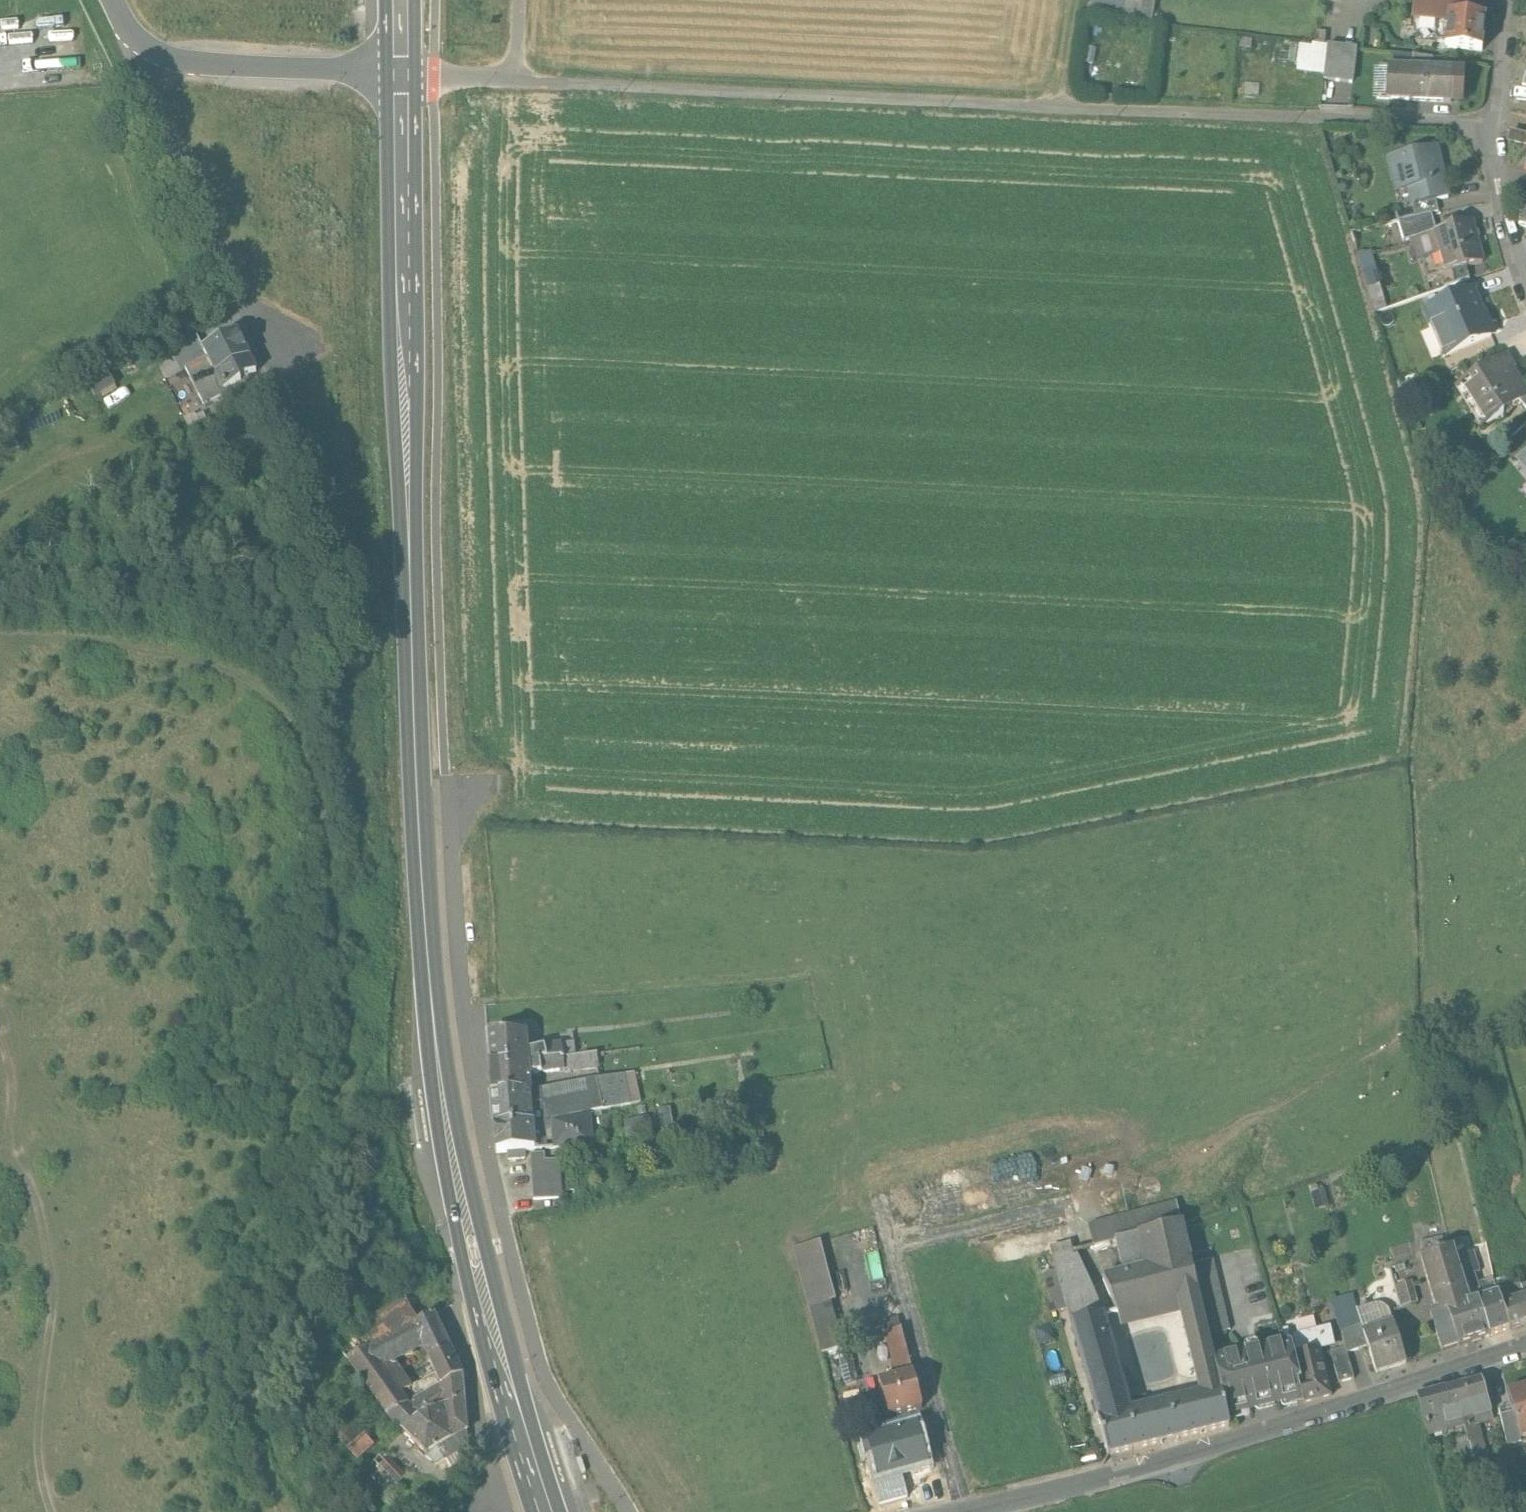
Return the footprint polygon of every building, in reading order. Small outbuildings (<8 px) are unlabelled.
[(1092,9),(1126,13),(1128,0),(1093,0),(1092,9)] [(1149,0),(1130,0),(1130,17),(1158,17),(1158,1),(1149,1),(1149,0)] [(1436,0),(1417,0),(1414,22),(1418,23),(1416,43),(1481,51),(1485,17),(1466,15),(1467,4),(1436,0)] [(1362,44),(1302,42),(1301,75),(1361,77),(1362,44)] [(1452,71),(1391,69),(1390,99),(1451,102),(1452,71)] [(1436,147),(1389,159),(1393,178),(1405,175),(1413,207),(1437,201),(1448,198),(1436,147)] [(1437,201),(1413,207),(1416,219),(1433,215),(1440,213),(1437,201)] [(1416,219),(1400,223),(1404,243),(1416,239),(1437,233),(1433,215),(1416,219)] [(1472,223),(1437,233),(1416,239),(1427,279),(1441,276),(1466,269),(1483,264),(1472,223)] [(1370,287),(1383,284),(1375,251),(1362,254),(1370,287)] [(1466,269),(1441,276),(1445,290),(1446,289),(1469,281),(1466,269)] [(1469,281),(1446,289),(1451,301),(1469,294),(1475,291),(1470,281),(1469,281)] [(1451,301),(1426,312),(1432,328),(1440,325),(1451,352),(1444,355),(1445,357),(1469,347),(1494,337),(1484,313),(1478,315),(1469,294),(1451,301)] [(237,332),(204,348),(212,365),(216,373),(249,357),(237,332)] [(1494,337),(1469,347),(1474,360),(1498,347),(1494,337)] [(1507,357),(1470,380),(1474,387),(1465,392),(1486,426),(1504,414),(1502,412),(1519,401),(1523,398),(1508,374),(1515,370),(1507,357)] [(216,373),(212,365),(194,374),(192,370),(157,388),(164,403),(184,394),(182,390),(216,373)] [(501,1037),(488,1038),(490,1068),(527,1065),(527,1054),(525,1035),(512,1036),(501,1037)] [(567,1046),(538,1049),(538,1051),(527,1054),(527,1065),(564,1060),(563,1051),(568,1051),(567,1046)] [(564,1060),(527,1065),(528,1076),(570,1071),(570,1067),(565,1067),(564,1060)] [(527,1065),(490,1068),(492,1097),(530,1094),(528,1076),(527,1065)] [(530,1094),(492,1097),(493,1110),(531,1107),(530,1094)] [(590,1096),(531,1107),(533,1126),(552,1122),(568,1119),(590,1114),(594,1113),(590,1096)] [(531,1107),(493,1110),(495,1130),(533,1126),(531,1107)] [(590,1114),(568,1119),(569,1135),(591,1133),(590,1114)] [(568,1119),(552,1122),(555,1150),(592,1147),(591,1133),(569,1135),(568,1119)] [(552,1122),(533,1126),(535,1152),(555,1150),(552,1122)] [(533,1126),(495,1130),(497,1155),(507,1154),(524,1153),(535,1152),(533,1126)] [(524,1153),(507,1154),(508,1162),(525,1160),(524,1153)] [(540,1156),(530,1157),(532,1178),(542,1177),(540,1156)] [(1183,1226),(1140,1237),(1147,1265),(1148,1270),(1157,1308),(1178,1302),(1200,1297),(1192,1266),(1183,1226)] [(821,1244),(795,1251),(823,1355),(844,1349),(832,1304),(837,1303),(821,1244)] [(1459,1264),(1454,1250),(1423,1259),(1439,1316),(1448,1313),(1447,1312),(1472,1304),(1469,1295),(1459,1264)] [(1072,1255),(1053,1260),(1056,1272),(1075,1267),(1072,1255)] [(1475,1260),(1459,1264),(1469,1295),(1480,1292),(1474,1275),(1479,1273),(1475,1260)] [(1214,1261),(1192,1266),(1200,1297),(1209,1336),(1231,1331),(1214,1261)] [(1144,1271),(1104,1282),(1119,1317),(1157,1308),(1148,1270),(1144,1271)] [(1416,1280),(1399,1281),(1401,1305),(1418,1304),(1416,1280)] [(1502,1285),(1495,1287),(1498,1295),(1502,1308),(1513,1304),(1506,1284),(1502,1285)] [(1093,1293),(1064,1299),(1072,1325),(1104,1318),(1093,1293)] [(1498,1295),(1472,1304),(1483,1339),(1510,1330),(1502,1308),(1498,1295)] [(1200,1297),(1178,1302),(1198,1378),(1203,1377),(1217,1373),(1214,1360),(1209,1336),(1200,1297)] [(1502,1308),(1510,1330),(1525,1325),(1525,1300),(1513,1304),(1502,1308)] [(1472,1304),(1447,1312),(1448,1313),(1459,1347),(1483,1339),(1472,1304)] [(1104,1318),(1072,1325),(1076,1340),(1108,1333),(1104,1318)] [(435,1319),(371,1354),(383,1372),(425,1349),(444,1339),(435,1319)] [(1394,1325),(1365,1334),(1377,1373),(1406,1364),(1394,1325)] [(1330,1329),(1291,1339),(1296,1359),(1320,1353),(1318,1347),(1333,1343),(1330,1329)] [(1361,1329),(1341,1334),(1350,1365),(1370,1359),(1361,1329)] [(901,1331),(888,1334),(897,1371),(904,1378),(913,1376),(901,1331)] [(1131,1413),(1108,1333),(1076,1340),(1099,1420),(1131,1413)] [(444,1339),(425,1349),(431,1363),(450,1352),(444,1339)] [(1275,1350),(1246,1357),(1245,1352),(1214,1360),(1217,1373),(1222,1391),(1229,1421),(1236,1419),(1235,1415),(1296,1400),(1297,1404),(1303,1403),(1298,1386),(1303,1384),(1300,1373),(1299,1373),(1296,1359),(1291,1345),(1285,1343),(1274,1346),(1275,1350)] [(450,1352),(431,1363),(438,1377),(443,1389),(462,1379),(450,1352)] [(1320,1353),(1296,1359),(1299,1373),(1300,1373),(1303,1384),(1298,1386),(1303,1403),(1304,1404),(1331,1397),(1320,1353)] [(383,1372),(371,1354),(349,1366),(364,1386),(388,1421),(409,1409),(407,1407),(401,1398),(383,1372)] [(364,1386),(349,1366),(341,1370),(356,1391),(364,1386)] [(1350,1372),(1337,1375),(1343,1394),(1355,1390),(1350,1372)] [(1217,1373),(1203,1377),(1207,1394),(1222,1391),(1217,1373)] [(904,1378),(880,1384),(889,1419),(922,1411),(913,1376),(904,1378)] [(438,1377),(427,1384),(432,1396),(443,1389),(438,1377)] [(409,1409),(388,1421),(427,1458),(456,1441),(463,1453),(469,1450),(468,1436),(462,1379),(443,1389),(432,1396),(409,1409)] [(1481,1380),(1445,1391),(1451,1411),(1460,1408),(1463,1419),(1471,1417),(1490,1412),(1481,1380)] [(418,1388),(401,1398),(407,1407),(424,1397),(418,1388)] [(1506,1393),(1512,1413),(1520,1441),(1521,1440),(1525,1439),(1525,1388),(1506,1393)] [(1207,1394),(1169,1404),(1178,1440),(1230,1427),(1229,1421),(1222,1391),(1207,1394)] [(1445,1391),(1418,1398),(1429,1436),(1454,1428),(1465,1425),(1463,1419),(1460,1408),(1451,1411),(1445,1391)] [(1169,1404),(1153,1408),(1162,1444),(1178,1440),(1169,1404)] [(1131,1413),(1099,1420),(1109,1456),(1162,1444),(1153,1408),(1131,1413)] [(1512,1413),(1500,1416),(1507,1446),(1522,1442),(1521,1440),(1520,1441),(1512,1413)] [(1477,1437),(1474,1424),(1472,1425),(1471,1417),(1463,1419),(1465,1425),(1470,1444),(1470,1445),(1474,1462),(1487,1459),(1481,1436),(1477,1437)] [(1465,1425),(1454,1428),(1461,1448),(1470,1445),(1470,1444),(1465,1425)] [(456,1441),(427,1458),(437,1468),(463,1453),(456,1441)]
